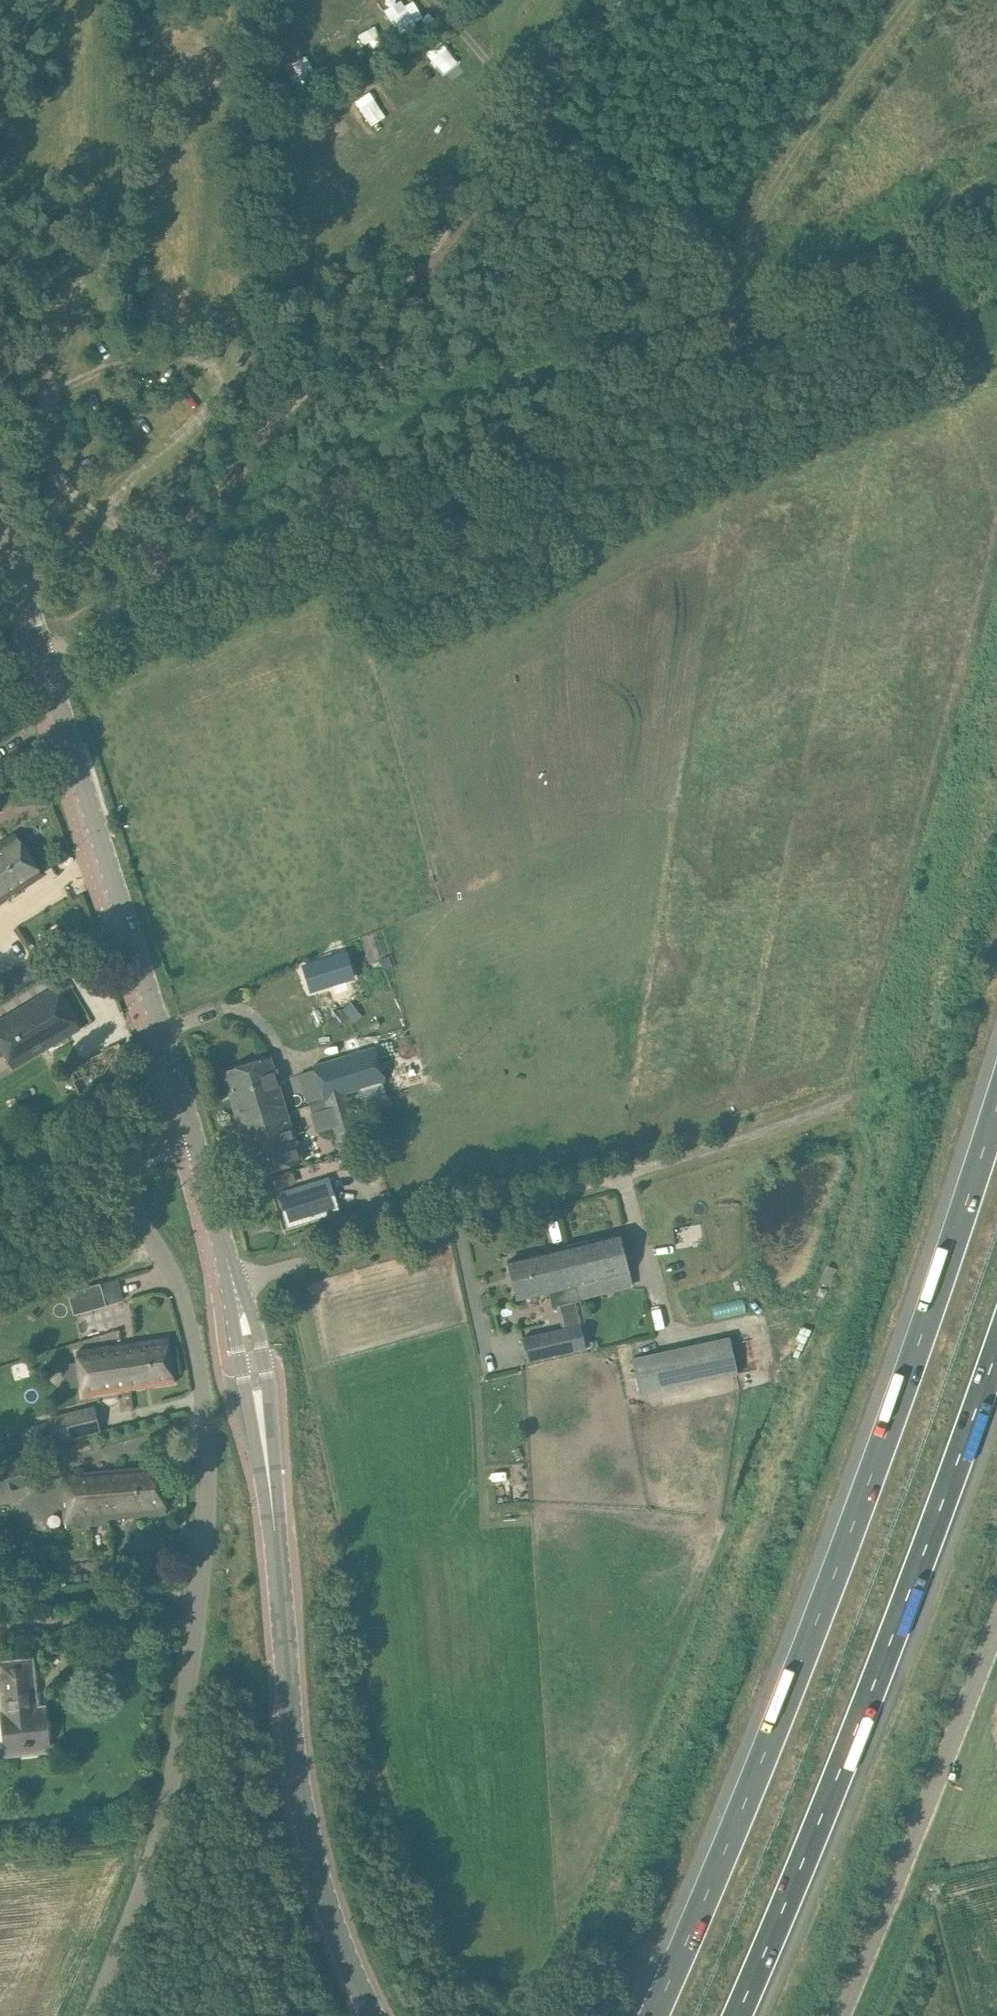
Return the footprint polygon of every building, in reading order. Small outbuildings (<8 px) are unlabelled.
[(361,90),(372,109),(390,99),(379,80),(361,90)] [(42,874),(15,833),(0,842),(0,891),(5,898),(42,874)] [(346,953),(303,966),(315,1004),(337,997),(336,993),(349,989),(346,980),(354,977),(346,953)] [(55,987),(0,1019),(0,1048),(12,1068),(80,1029),(55,987)] [(358,1002),(330,1008),(334,1027),(362,1021),(358,1002)] [(135,1077),(119,1043),(67,1067),(84,1102),(135,1077)] [(313,1064),(323,1101),(357,1090),(357,1092),(359,1091),(362,1103),(379,1098),(376,1085),(386,1082),(375,1046),(313,1064)] [(223,1071),(240,1126),(287,1112),(270,1057),(223,1071)] [(357,1090),(323,1101),(337,1147),(361,1140),(348,1095),(357,1092),(357,1090)] [(287,1112),(240,1126),(255,1176),(302,1161),(287,1112)] [(289,1225),(337,1210),(330,1187),(315,1192),(313,1184),(280,1194),(289,1225)] [(620,1233),(566,1246),(576,1285),(577,1285),(630,1272),(620,1233)] [(576,1285),(566,1246),(509,1260),(519,1299),(553,1291),(556,1305),(580,1300),(577,1285),(576,1285)] [(118,1280),(69,1292),(74,1313),(105,1305),(105,1304),(123,1299),(118,1280)] [(586,1347),(581,1324),(522,1337),(528,1361),(586,1347)] [(77,1360),(82,1392),(83,1396),(155,1385),(174,1383),(168,1338),(148,1341),(76,1352),(77,1360)] [(737,1374),(729,1338),(633,1359),(640,1394),(737,1374)] [(93,1407),(48,1418),(49,1422),(52,1435),(54,1442),(99,1431),(93,1407)] [(49,1422),(33,1426),(36,1438),(52,1435),(49,1422)] [(28,1486),(21,1461),(0,1466),(0,1494),(28,1486)] [(166,1513),(163,1466),(143,1468),(61,1474),(66,1527),(109,1523),(109,1518),(166,1513)] [(63,1547),(49,1549),(52,1574),(65,1573),(63,1547)] [(35,1691),(32,1659),(0,1662),(0,1682),(3,1711),(1,1711),(1,1712),(0,1712),(0,1748),(5,1748),(6,1755),(49,1750),(44,1706),(35,1707),(33,1691),(35,1691)]
